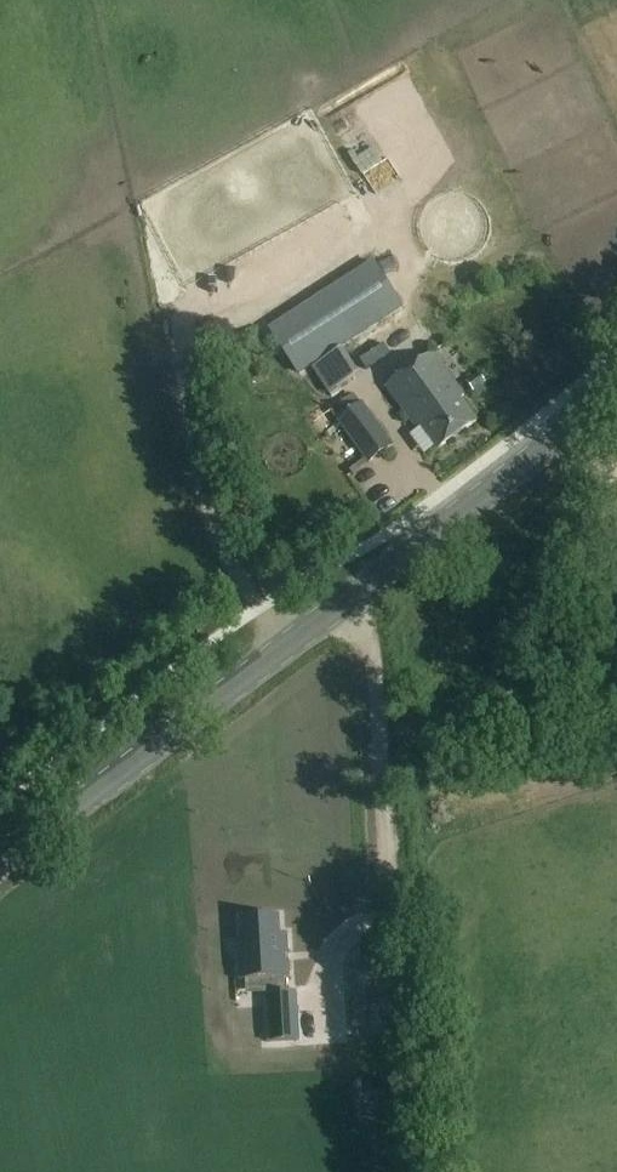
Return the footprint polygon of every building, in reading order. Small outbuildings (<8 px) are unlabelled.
[(377,263),(275,329),(301,375),(313,367),(342,349),(403,310),(377,263)] [(342,349),(313,367),(330,393),(349,382),(358,375),(353,368),(342,349)] [(468,399),(438,356),(392,390),(422,432),(425,430),(439,450),(477,423),(462,403),(468,399)] [(476,375),(466,382),(473,393),(483,386),(476,375)] [(368,464),(394,446),(362,402),(337,421),(368,464)] [(282,915),(243,916),(244,936),(244,952),(240,952),(241,979),(268,978),(270,978),(270,993),(268,993),(269,1041),(296,1040),(295,992),(285,992),(285,977),(289,977),(289,934),(282,934),(282,915)]
